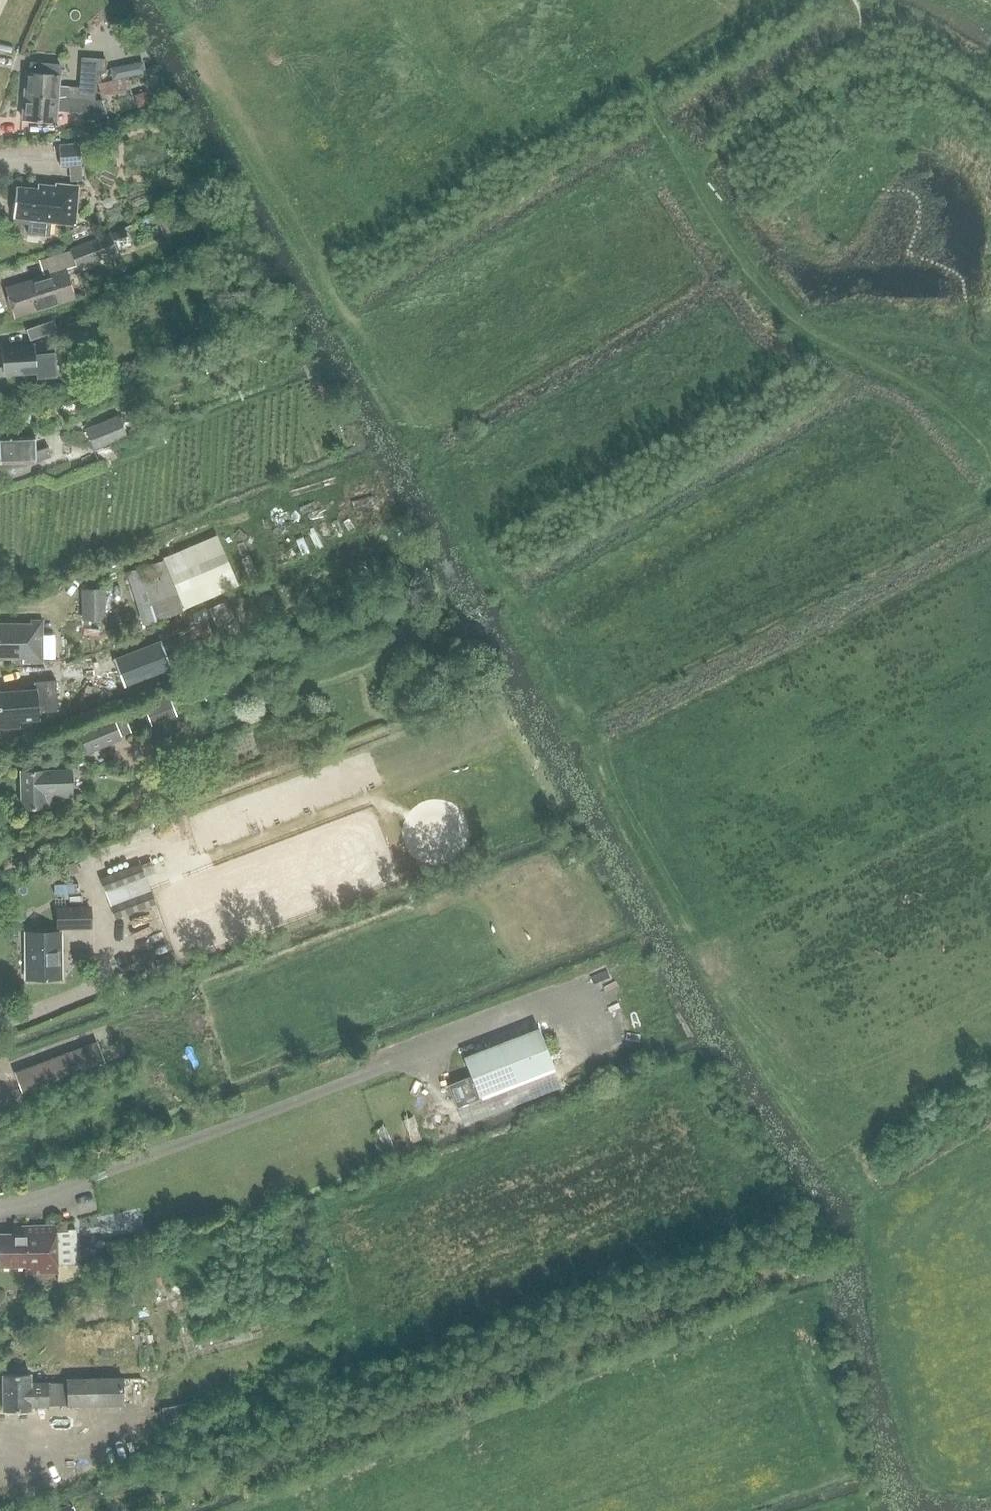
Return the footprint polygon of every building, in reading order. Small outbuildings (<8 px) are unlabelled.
[(24,97),(91,99),(92,83),(98,83),(99,70),(105,71),(106,61),(82,59),(79,89),(59,87),(60,76),(26,73),(24,97)] [(127,90),(125,78),(99,84),(101,96),(127,90)] [(99,100),(91,99),(24,97),(22,119),(55,122),(56,111),(78,113),(81,122),(104,117),(99,100)] [(59,169),(80,167),(78,144),(57,145),(59,169)] [(74,224),(77,193),(78,187),(55,184),(55,187),(38,185),(38,189),(16,187),(12,222),(28,224),(27,232),(50,235),(52,222),(74,224)] [(123,217),(119,205),(103,210),(107,222),(123,217)] [(127,245),(121,229),(69,248),(77,268),(118,253),(117,249),(127,245)] [(64,271),(5,288),(7,295),(5,295),(10,312),(12,312),(14,318),(73,301),(64,271)] [(69,331),(81,327),(77,315),(64,319),(69,331)] [(53,320),(25,330),(29,341),(41,337),(57,331),(53,320)] [(33,345),(2,348),(5,375),(57,370),(54,345),(49,345),(49,342),(41,343),(33,344),(33,345)] [(126,437),(117,415),(84,429),(93,450),(126,437)] [(49,457),(47,448),(34,451),(33,436),(0,437),(0,463),(34,462),(49,457)] [(235,585),(214,535),(164,557),(160,558),(161,561),(126,572),(142,625),(175,614),(181,612),(179,608),(235,585)] [(105,589),(105,588),(81,589),(82,621),(105,621),(105,589)] [(42,621),(30,621),(30,625),(0,625),(0,659),(22,659),(22,663),(42,664),(42,621)] [(118,659),(128,684),(169,668),(159,642),(118,659)] [(52,680),(32,682),(32,691),(0,694),(0,729),(17,728),(17,724),(35,722),(34,714),(55,712),(52,680)] [(269,703),(262,684),(251,688),(259,707),(269,703)] [(176,716),(169,699),(144,709),(151,726),(176,716)] [(130,726),(125,716),(122,717),(121,714),(77,733),(86,755),(122,740),(120,737),(129,733),(128,731),(131,729),(130,726)] [(71,770),(43,771),(20,771),(21,809),(48,808),(48,797),(72,797),(71,770)] [(145,877),(140,863),(100,878),(105,892),(145,877)] [(55,890),(51,882),(39,888),(42,896),(55,890)] [(155,904),(150,890),(110,905),(115,919),(155,904)] [(56,930),(93,929),(92,905),(55,907),(56,930)] [(28,980),(60,979),(59,933),(27,933),(28,980)] [(551,1067),(536,1027),(462,1055),(476,1095),(551,1067)] [(22,1092),(103,1062),(96,1043),(15,1073),(22,1092)] [(476,1099),(468,1076),(446,1084),(454,1107),(476,1099)] [(57,1272),(57,1277),(72,1276),(71,1263),(57,1264),(55,1226),(16,1228),(16,1235),(0,1236),(0,1268),(25,1266),(26,1274),(57,1272)] [(133,1250),(131,1241),(107,1246),(109,1255),(133,1250)] [(63,1404),(63,1383),(46,1383),(46,1382),(30,1383),(30,1375),(3,1376),(4,1410),(30,1409),(30,1404),(63,1404)] [(63,1383),(63,1404),(68,1403),(68,1406),(123,1405),(123,1378),(67,1379),(67,1383),(63,1383)] [(167,1413),(192,1410),(191,1402),(167,1405),(167,1413)]
